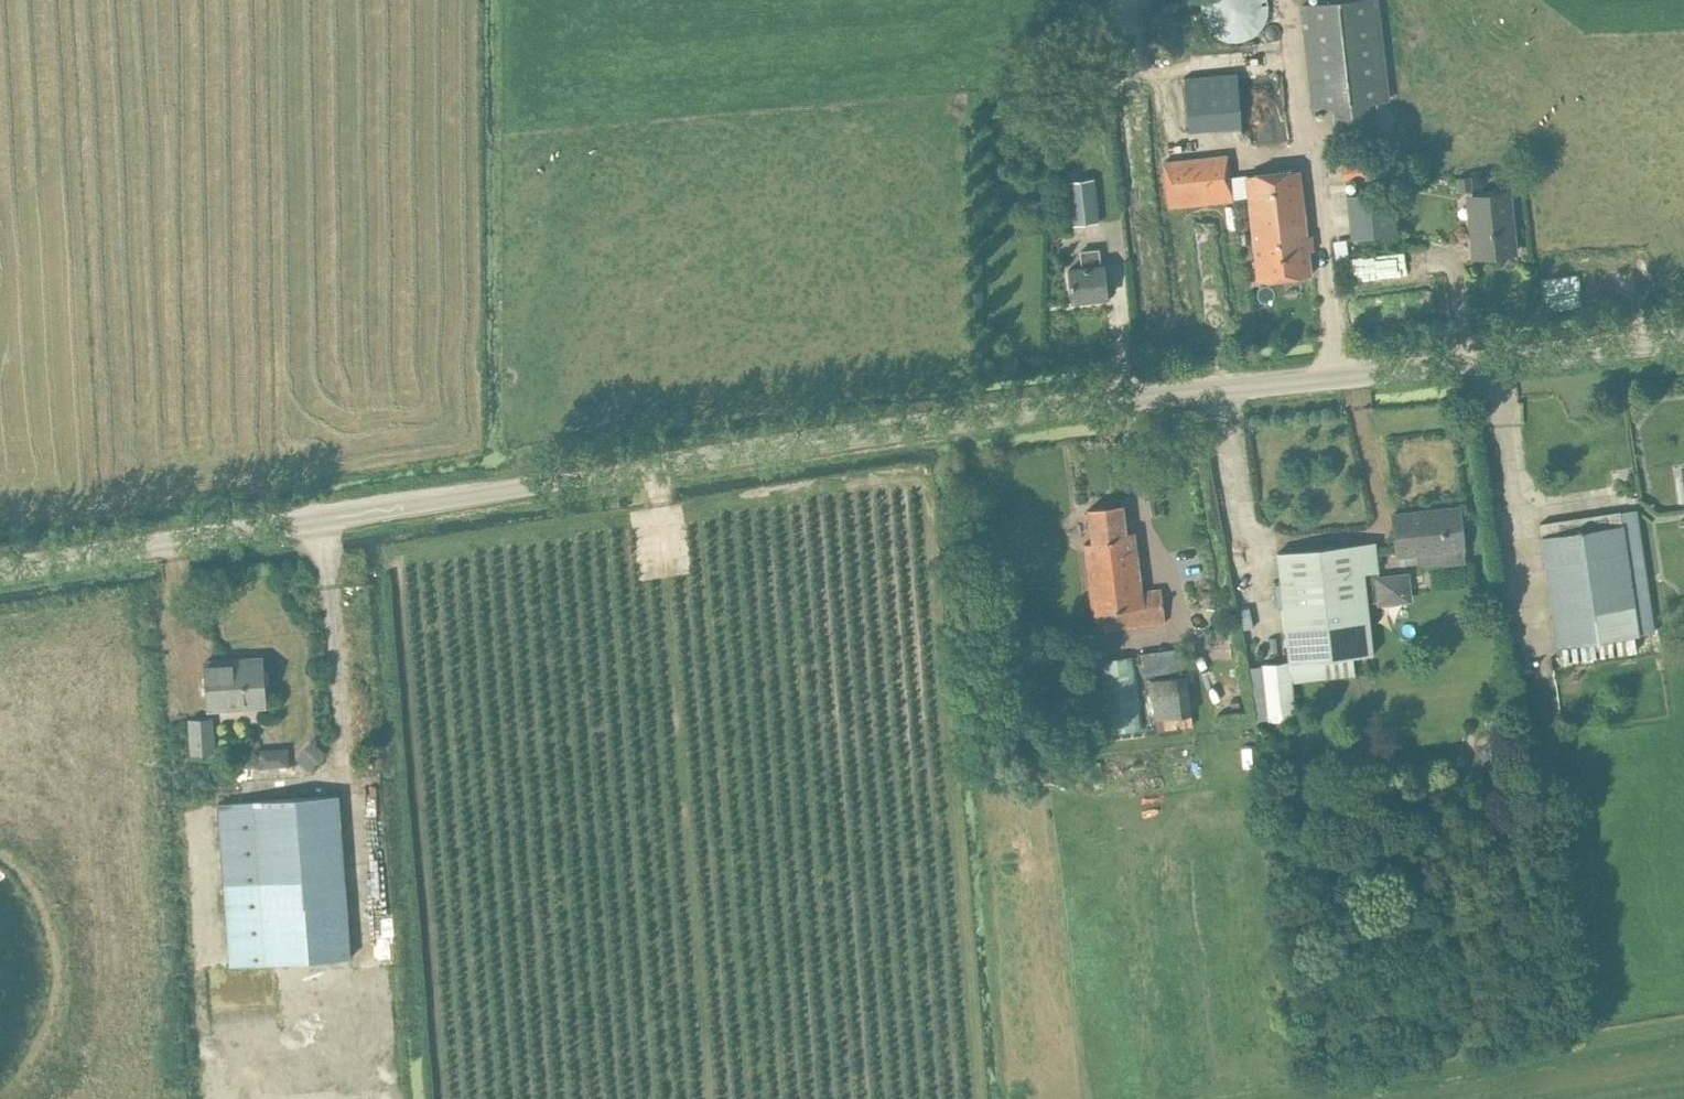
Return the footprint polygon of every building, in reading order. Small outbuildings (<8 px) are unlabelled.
[(1221,39),(1223,40),(1229,41),(1234,42),(1240,41),(1246,40),(1251,37),(1256,34),(1260,30),(1263,25),(1266,20),(1267,14),(1268,8),(1267,3),(1267,0),(1202,0),(1201,3),(1201,8),(1201,14),(1203,20),(1205,25),(1209,30),(1213,34),(1218,37),(1221,39)] [(1300,5),(1312,108),(1333,106),(1335,129),(1372,125),(1369,103),(1389,100),(1377,0),(1342,0),(1300,5)] [(1235,72),(1183,77),(1188,130),(1240,125),(1235,72)] [(1298,169),(1246,175),(1231,177),(1229,154),(1162,161),(1167,208),(1234,201),(1233,196),(1248,194),(1258,280),(1310,274),(1298,169)] [(1343,181),(1370,178),(1368,156),(1341,158),(1343,181)] [(1473,190),(1471,176),(1456,178),(1458,192),(1473,190)] [(1070,224),(1098,221),(1093,177),(1065,180),(1070,224)] [(1391,190),(1346,195),(1351,238),(1396,233),(1391,190)] [(1473,248),(1479,257),(1508,254),(1506,236),(1510,235),(1506,192),(1468,196),(1471,221),(1470,221),(1473,248)] [(1103,265),(1101,266),(1099,248),(1079,250),(1081,268),(1069,269),(1072,300),(1106,296),(1103,265)] [(1391,512),(1396,558),(1417,556),(1418,567),(1465,562),(1464,550),(1465,549),(1461,504),(1391,512)] [(1084,543),(1093,612),(1095,632),(1165,623),(1160,587),(1141,589),(1133,531),(1125,532),(1122,505),(1087,509),(1092,542),(1084,543)] [(1634,636),(1639,635),(1654,633),(1636,509),(1540,523),(1542,536),(1539,536),(1556,647),(1562,646),(1564,662),(1637,652),(1634,636)] [(1276,552),(1288,662),(1263,664),(1269,720),(1295,717),(1291,681),(1355,674),(1353,655),(1374,653),(1368,602),(1378,601),(1378,607),(1412,603),(1409,573),(1378,575),(1376,541),(1276,552)] [(264,705),(261,658),(206,661),(209,709),(264,705)] [(1107,729),(1144,727),(1142,685),(1105,687),(1107,729)] [(212,717),(188,719),(191,754),(215,752),(212,717)] [(325,753),(311,740),(295,759),(309,771),(325,753)] [(288,748),(257,749),(257,768),(288,767),(288,748)] [(338,794),(217,803),(229,966),(351,957),(338,794)]
